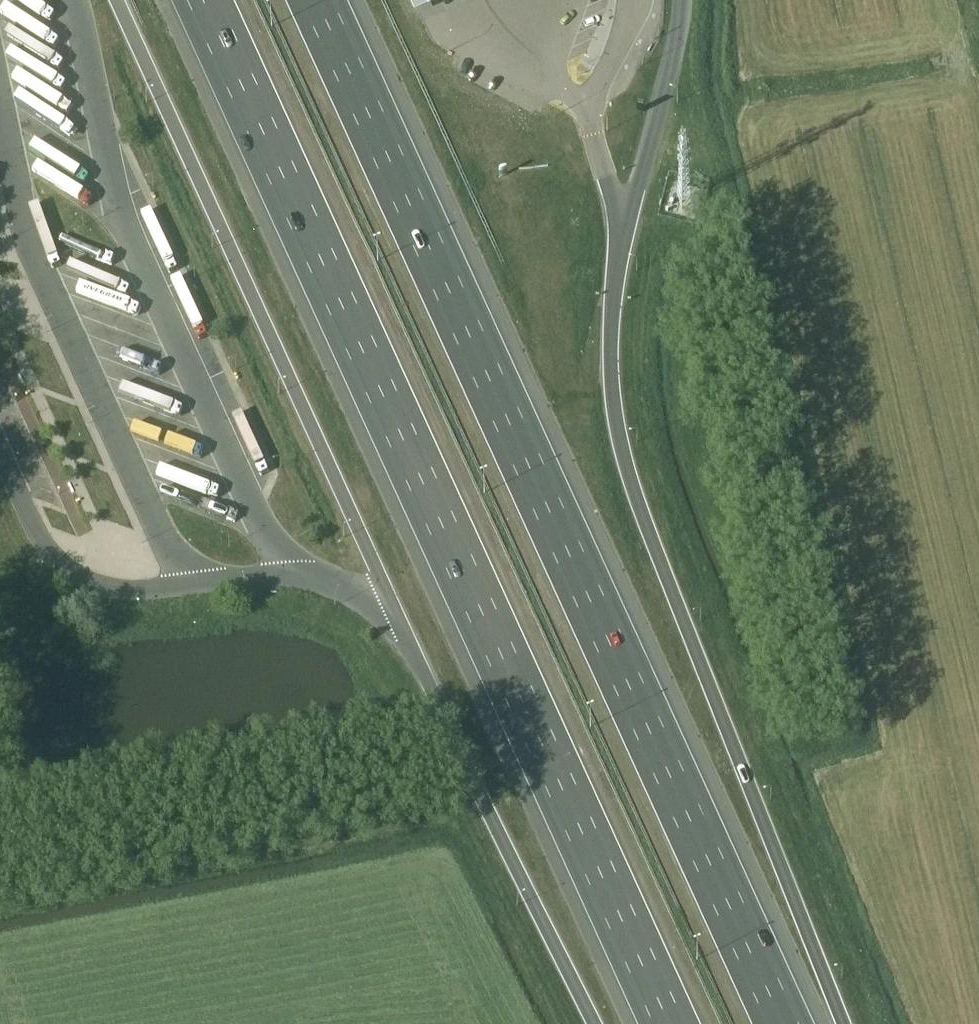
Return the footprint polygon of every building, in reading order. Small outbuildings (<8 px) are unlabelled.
[(416,17),(432,11),(455,0),(409,0),(416,17)] [(51,170),(53,167),(41,159),(32,173),(79,203),(86,192),(51,170)]
